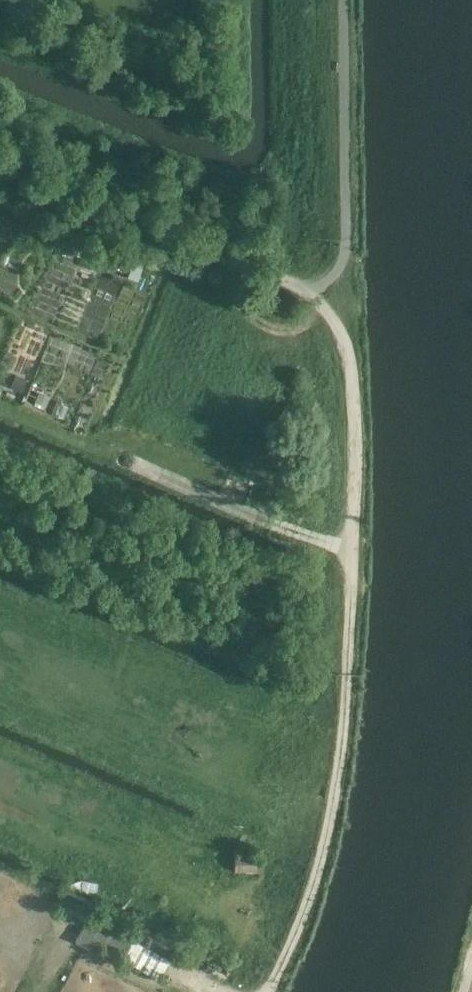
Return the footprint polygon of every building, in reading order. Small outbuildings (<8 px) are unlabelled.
[(31,228),(22,224),(19,231),(28,234),(31,228)] [(80,257),(84,246),(77,244),(73,254),(80,257)] [(96,270),(101,258),(88,253),(83,265),(96,270)] [(119,273),(122,265),(114,261),(111,270),(119,273)] [(138,280),(143,267),(133,263),(127,276),(138,280)] [(65,289),(47,281),(45,287),(62,295),(65,289)] [(21,391),(26,378),(15,373),(10,386),(21,391)] [(46,405),(50,395),(39,390),(35,400),(46,405)] [(29,407),(32,403),(25,399),(23,403),(29,407)] [(64,417),(69,406),(57,401),(52,412),(64,417)] [(261,857),(236,858),(236,876),(262,875),(261,857)] [(178,943),(140,923),(138,927),(112,915),(110,920),(98,915),(98,916),(89,912),(78,936),(86,940),(97,945),(122,957),(121,959),(158,979),(178,943)]
